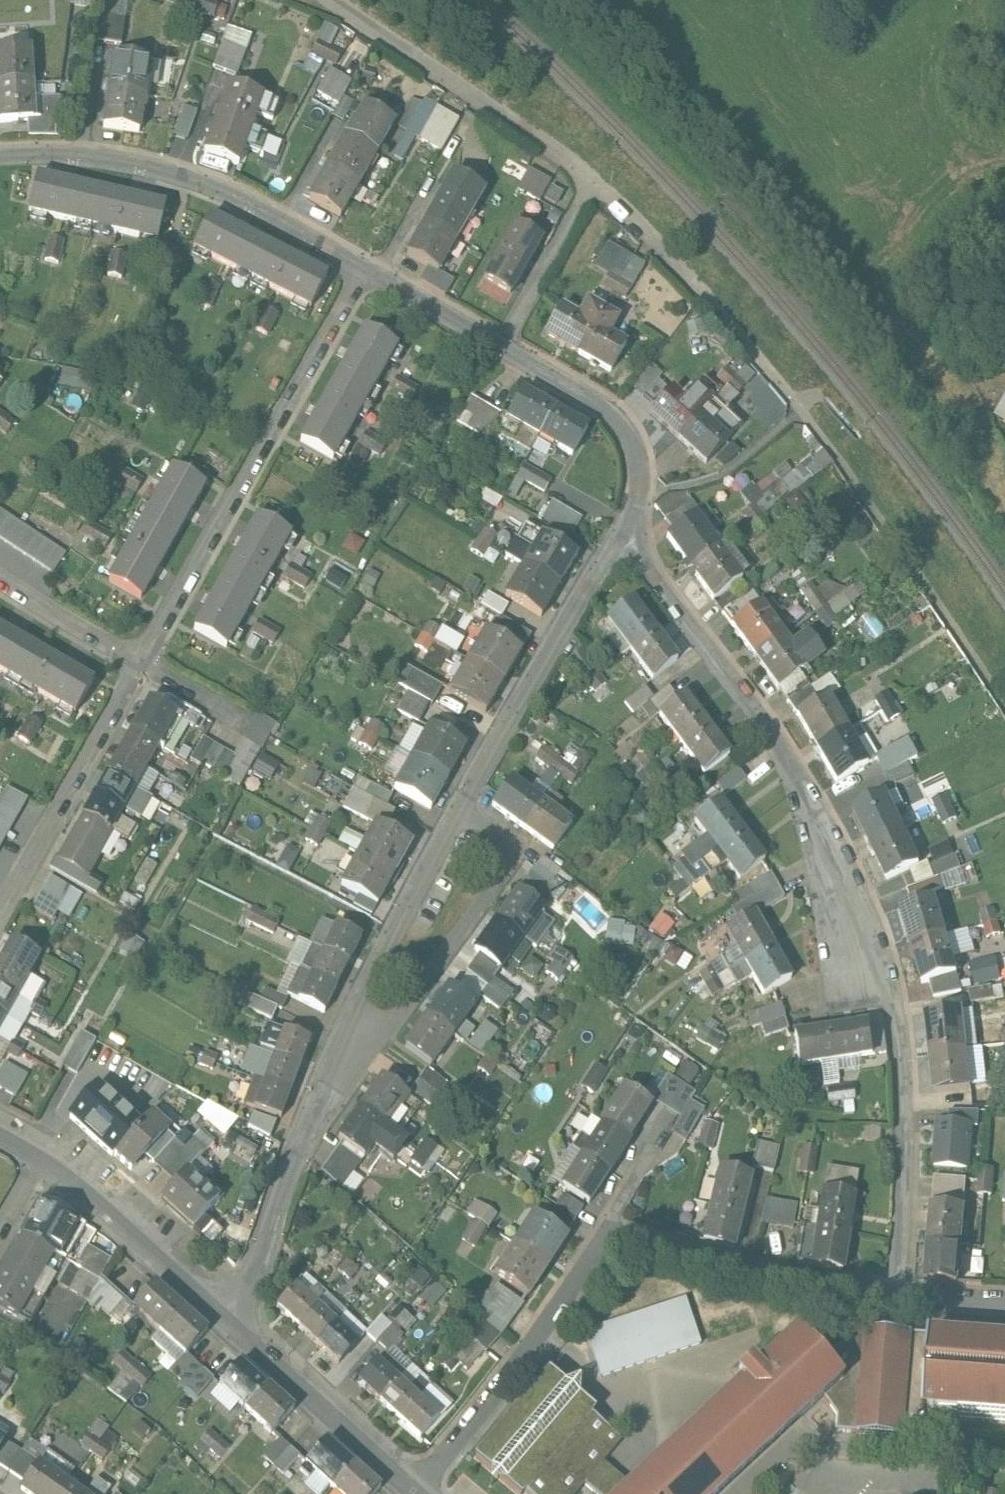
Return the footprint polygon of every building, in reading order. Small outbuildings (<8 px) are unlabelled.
[(115,14),(118,0),(102,0),(97,33),(118,37),(122,16),(115,14)] [(189,9),(202,13),(205,0),(192,0),(189,9)] [(206,0),(205,0),(202,13),(214,16),(218,3),(206,0)] [(211,67),(237,75),(250,33),(224,25),(211,67)] [(330,48),(318,42),(313,54),(324,60),(330,48)] [(342,53),(330,48),(324,60),(336,65),(342,53)] [(0,51),(0,87),(31,85),(29,50),(0,51)] [(149,62),(114,57),(109,92),(144,97),(149,62)] [(336,101),(346,77),(325,69),(316,93),(336,101)] [(0,87),(0,123),(28,121),(39,120),(40,123),(55,123),(55,119),(60,119),(59,99),(32,100),(31,85),(0,87)] [(278,104),(229,86),(217,120),(250,131),(256,115),(272,121),(278,104)] [(144,97),(109,92),(104,127),(139,132),(144,97)] [(354,103),(343,97),(332,117),(343,123),(349,112),(359,118),(363,111),(370,99),(360,93),(354,103)] [(436,107),(425,101),(418,113),(429,119),(436,107)] [(197,112),(183,107),(173,136),(187,140),(197,112)] [(447,114),(436,107),(429,119),(441,125),(447,114)] [(354,121),(345,138),(327,169),(358,186),(375,155),(376,155),(392,127),(363,111),(359,118),(357,122),(354,121)] [(55,123),(40,123),(39,120),(28,121),(29,137),(56,137),(55,123)] [(250,131),(217,120),(205,153),(238,165),(244,148),(260,154),(266,137),(250,131)] [(528,170),(516,163),(510,175),(521,182),(528,170)] [(358,186),(327,169),(310,200),(340,217),(358,186)] [(551,182),(528,170),(521,182),(517,190),(540,202),(551,182)] [(452,176),(425,224),(455,242),(483,193),(452,176)] [(93,226),(101,192),(38,177),(30,212),(93,226)] [(561,193),(552,189),(546,200),(554,205),(561,193)] [(156,241),(164,206),(101,192),(93,226),(156,241)] [(252,278),(268,247),(211,217),(194,249),(252,278)] [(455,242),(425,224),(407,255),(428,267),(438,272),(455,242)] [(514,227),(484,279),(510,294),(540,241),(514,227)] [(64,240),(50,237),(45,260),(58,264),(64,240)] [(632,259),(607,245),(595,267),(608,275),(609,274),(620,280),(632,259)] [(310,308),(326,276),(268,247),(252,278),(310,308)] [(127,255),(113,252),(108,275),(121,278),(127,255)] [(438,272),(428,267),(420,282),(445,296),(453,281),(438,272)] [(620,280),(609,274),(608,275),(602,286),(613,292),(620,280)] [(632,287),(620,280),(613,292),(625,299),(632,287)] [(580,319),(561,309),(546,336),(578,354),(602,312),(588,304),(580,319)] [(278,314),(266,308),(255,329),(267,335),(278,314)] [(602,312),(578,354),(610,372),(625,345),(607,335),(616,320),(602,312)] [(396,347),(365,329),(333,385),(364,403),(396,347)] [(651,367),(634,389),(651,404),(666,388),(658,380),(661,376),(651,367)] [(726,367),(717,378),(726,387),(736,376),(726,367)] [(745,385),(736,376),(726,387),(736,395),(745,385)] [(397,377),(390,389),(411,401),(418,389),(397,377)] [(364,403),(333,385),(301,441),(333,459),(364,403)] [(683,400),(672,390),(650,414),(677,438),(699,416),(712,403),(695,387),(683,400)] [(712,403),(699,416),(677,438),(706,464),(740,426),(724,412),(738,397),(736,395),(726,387),(712,403)] [(555,411),(522,392),(507,419),(500,415),(491,431),(530,454),(539,438),(555,411)] [(994,415),(1004,421),(1004,396),(994,415)] [(487,408),(473,432),(486,440),(491,431),(500,415),(487,408)] [(587,429),(555,411),(539,438),(572,456),(587,429)] [(0,412),(0,429),(6,434),(15,423),(0,412)] [(387,444),(366,432),(359,444),(380,456),(387,444)] [(536,472),(524,465),(517,478),(529,484),(536,472)] [(143,481),(123,469),(116,482),(136,493),(143,481)] [(204,486),(173,469),(141,525),(173,542),(204,486)] [(549,498),(539,516),(570,532),(580,514),(549,498)] [(753,506),(742,514),(750,525),(761,517),(753,506)] [(53,576),(67,555),(0,511),(0,542),(53,576)] [(290,535),(259,517),(227,573),(258,591),(290,535)] [(718,548),(695,517),(667,538),(690,569),(718,548)] [(761,517),(750,525),(758,536),(769,527),(761,517)] [(112,536),(91,525),(84,537),(105,548),(112,536)] [(173,542),(141,525),(110,581),(141,598),(173,542)] [(576,557),(523,526),(505,555),(524,566),(558,587),(576,557)] [(496,534),(484,527),(477,539),(489,546),(496,534)] [(355,555),(364,543),(352,533),(342,545),(355,555)] [(489,546),(477,539),(470,551),(483,558),(489,546)] [(718,548),(690,569),(713,600),(741,579),(718,548)] [(312,576),(291,565),(284,577),(305,589),(312,576)] [(558,587),(524,566),(506,597),(541,617),(558,587)] [(258,591),(227,573),(195,629),(226,647),(258,591)] [(734,591),(716,604),(723,613),(740,600),(734,591)] [(740,600),(723,613),(732,626),(760,605),(761,604),(752,592),(740,600)] [(509,605),(489,593),(481,605),(501,617),(509,605)] [(819,594),(808,602),(816,613),(827,605),(819,594)] [(634,603),(609,622),(631,651),(656,633),(634,603)] [(760,605),(732,626),(755,657),(784,636),(760,605)] [(827,605),(816,613),(824,623),(835,615),(827,605)] [(524,631),(502,618),(496,630),(517,642),(524,631)] [(280,631),(259,620),(253,632),(273,643),(280,631)] [(441,630),(429,623),(422,634),(434,641),(441,630)] [(40,652),(0,629),(0,669),(23,682),(40,652)] [(462,643),(441,630),(434,641),(456,654),(462,643)] [(520,652),(485,632),(468,661),(502,682),(520,652)] [(656,633),(631,651),(654,682),(679,663),(656,633)] [(434,641),(422,634),(415,646),(427,653),(434,641)] [(784,636),(755,657),(778,688),(799,673),(807,668),(784,636)] [(75,712),(92,682),(40,652),(23,682),(75,712)] [(502,682),(468,661),(450,692),(484,712),(502,682)] [(591,664),(580,673),(588,683),(599,675),(591,664)] [(441,689),(407,669),(398,685),(432,705),(441,689)] [(778,688),(778,689),(788,702),(809,687),(799,673),(778,688)] [(599,675),(588,683),(596,694),(607,686),(599,675)] [(809,687),(788,702),(797,714),(819,701),(809,687)] [(671,688),(649,705),(659,717),(660,717),(680,701),(671,688)] [(887,692),(875,699),(882,710),(893,703),(887,692)] [(202,715),(169,696),(163,706),(179,716),(178,718),(195,727),(202,715)] [(819,701),(797,714),(817,748),(847,730),(827,696),(819,701)] [(680,701),(660,717),(682,746),(708,726),(685,697),(680,701)] [(151,699),(132,732),(157,746),(161,748),(178,718),(179,716),(163,706),(151,699)] [(893,703),(882,710),(888,722),(900,715),(893,703)] [(258,713),(244,738),(261,748),(276,723),(258,713)] [(31,740),(39,720),(29,716),(21,736),(31,740)] [(384,727),(372,720),(366,732),(378,739),(384,727)] [(708,726),(682,746),(705,775),(730,756),(708,726)] [(464,747),(429,727),(412,758),(447,777),(464,747)] [(847,730),(817,748),(837,782),(867,764),(847,730)] [(157,746),(132,732),(120,753),(145,767),(157,746)] [(378,739),(366,732),(359,743),(371,750),(378,739)] [(871,752),(889,786),(915,773),(907,757),(916,753),(906,734),(871,752)] [(213,744),(203,738),(191,759),(201,765),(202,763),(213,744)] [(213,744),(202,763),(213,769),(224,750),(213,744)] [(236,757),(224,750),(213,769),(225,776),(236,757)] [(145,767),(120,753),(109,773),(148,795),(159,776),(145,768),(145,767)] [(649,753),(637,762),(646,773),(657,764),(649,753)] [(447,777),(412,758),(395,789),(430,808),(447,777)] [(559,758),(549,770),(560,778),(569,766),(559,758)] [(657,764),(646,773),(654,784),(665,775),(657,764)] [(736,765),(714,780),(722,792),(744,777),(736,765)] [(581,774),(569,766),(560,778),(572,787),(581,774)] [(177,777),(166,771),(162,777),(173,783),(177,777)] [(148,795),(109,773),(97,794),(123,808),(140,818),(152,797),(148,795)] [(542,803),(512,781),(493,807),(523,828),(542,803)] [(28,799),(7,787),(0,799),(0,849),(28,799)] [(375,801),(354,789),(344,807),(365,818),(375,801)] [(97,793),(73,834),(100,850),(111,830),(128,840),(136,826),(119,816),(123,808),(97,794),(97,793)] [(885,794),(853,809),(870,844),(902,829),(885,794)] [(944,794),(932,800),(938,812),(950,806),(944,794)] [(542,803),(523,828),(554,850),(572,825),(542,803)] [(719,804),(695,822),(709,839),(684,857),(693,869),(702,863),(741,833),(719,804)] [(950,806),(938,812),(944,824),(956,818),(950,806)] [(332,824),(319,817),(313,827),(326,835),(332,824)] [(411,843),(377,824),(360,854),(394,874),(411,843)] [(326,835),(313,827),(306,840),(319,847),(326,835)] [(902,829),(870,844),(887,879),(918,864),(902,829)] [(741,833),(702,863),(711,875),(727,863),(740,880),(764,862),(741,833)] [(100,850),(73,834),(59,860),(86,875),(100,850)] [(394,874),(360,854),(343,885),(377,904),(394,874)] [(684,860),(673,869),(681,879),(692,870),(684,860)] [(692,870),(681,879),(690,890),(701,881),(692,870)] [(70,887),(51,875),(45,886),(65,897),(70,887)] [(45,886),(32,908),(52,919),(65,897),(45,886)] [(519,891),(498,921),(522,939),(544,908),(519,891)] [(935,898),(900,908),(900,909),(901,909),(905,923),(904,923),(904,924),(905,924),(911,946),(945,936),(935,900),(935,899),(935,898)] [(993,908),(980,912),(983,925),(997,921),(993,908)] [(661,936),(671,921),(659,912),(648,927),(661,936)] [(754,914),(727,930),(738,950),(722,960),(729,972),(746,963),(773,947),(754,914)] [(280,922),(268,916),(265,922),(277,928),(280,922)] [(605,919),(603,933),(614,934),(614,940),(630,941),(632,922),(605,919)] [(498,921),(476,951),(501,969),(522,939),(498,921)] [(997,921),(983,925),(987,938),(1000,934),(997,921)] [(277,928),(265,922),(262,929),(274,934),(277,928)] [(340,929),(335,939),(333,937),(325,952),(348,963),(361,939),(340,929)] [(945,936),(911,946),(918,968),(917,968),(918,969),(922,982),(921,982),(922,984),(929,982),(956,975),(957,974),(956,973),(945,936)] [(0,965),(0,987),(16,996),(37,957),(12,943),(0,965)] [(325,952),(313,946),(301,970),(315,977),(336,987),(348,963),(325,952)] [(773,947),(746,963),(764,995),(792,979),(773,947)] [(563,951),(555,962),(566,970),(574,959),(563,951)] [(967,959),(970,982),(997,978),(994,955),(967,959)] [(555,962),(547,973),(558,981),(566,970),(555,962)] [(711,966),(699,974),(706,986),(719,978),(711,966)] [(956,975),(929,982),(934,997),(961,992),(956,975)] [(315,977),(311,986),(308,985),(300,1000),(323,1012),(336,987),(315,977)] [(719,978),(706,986),(712,997),(725,989),(719,978)] [(965,986),(969,1001),(1001,994),(998,979),(965,986)] [(248,987),(235,980),(231,987),(245,994),(248,987)] [(0,987),(0,1014),(4,1016),(16,996),(0,987)] [(245,994),(231,987),(228,993),(241,1000),(245,994)] [(474,1005),(449,987),(428,1016),(453,1034),(474,1005)] [(278,1009),(254,998),(249,1010),(272,1021),(278,1009)] [(47,1006),(36,1000),(33,1006),(44,1012),(47,1006)] [(44,1012),(33,1006),(30,1012),(40,1018),(44,1012)] [(962,1012),(926,1016),(930,1053),(966,1049),(962,1012)] [(453,1034),(428,1016),(406,1047),(431,1065),(453,1034)] [(868,1023),(832,1029),(836,1060),(873,1054),(869,1030),(868,1023)] [(695,1034),(717,1047),(723,1036),(702,1024),(695,1034)] [(309,1041),(269,1026),(266,1033),(261,1035),(263,1040),(261,1047),(262,1047),(276,1053),(275,1057),(278,1058),(300,1067),(309,1041)] [(882,1028),(869,1030),(873,1054),(886,1052),(882,1028)] [(832,1029),(795,1035),(800,1066),(836,1060),(832,1029)] [(24,1046),(13,1040),(10,1046),(21,1052),(24,1046)] [(21,1052),(10,1046),(7,1052),(18,1058),(21,1052)] [(276,1053),(262,1047),(260,1051),(275,1057),(276,1053)] [(505,1055),(494,1047),(486,1058),(497,1066),(505,1055)] [(966,1049),(930,1053),(935,1092),(970,1088),(966,1049)] [(218,1057),(205,1052),(203,1058),(216,1063),(218,1057)] [(216,1063),(203,1058),(200,1065),(213,1070),(216,1063)] [(300,1067),(278,1058),(274,1068),(271,1067),(265,1082),(268,1084),(290,1092),(300,1067)] [(497,1066),(486,1058),(478,1069),(488,1077),(497,1066)] [(24,1070),(0,1059),(0,1088),(12,1094),(24,1070)] [(596,1065),(581,1087),(587,1091),(594,1080),(601,1068),(596,1065)] [(607,1072),(601,1068),(594,1080),(600,1084),(607,1072)] [(429,1101),(442,1079),(425,1069),(412,1091),(429,1101)] [(695,1092),(668,1075),(655,1096),(683,1114),(695,1092)] [(408,1097),(383,1079),(361,1108),(395,1133),(407,1117),(398,1110),(408,1097)] [(594,1080),(587,1091),(593,1095),(600,1084),(594,1080)] [(290,1092),(268,1084),(265,1094),(261,1092),(255,1108),(280,1118),(290,1092)] [(852,1085),(840,1087),(842,1101),(854,1099),(852,1085)] [(840,1087),(826,1089),(828,1103),(842,1101),(840,1087)] [(625,1088),(602,1124),(603,1125),(627,1140),(650,1105),(625,1088)] [(141,1127),(99,1089),(72,1119),(113,1157),(114,1156),(141,1127)] [(222,1135),(235,1119),(206,1096),(193,1112),(222,1135)] [(683,1114),(672,1133),(686,1141),(705,1109),(691,1101),(683,1114)] [(395,1133),(361,1108),(340,1139),(364,1157),(372,1145),(393,1160),(406,1141),(395,1133)] [(949,1111),(948,1124),(970,1126),(977,1127),(978,1112),(949,1111)] [(276,1122),(254,1114),(249,1127),(270,1139),(276,1122)] [(141,1127),(114,1156),(133,1172),(145,1158),(167,1134),(149,1118),(141,1127)] [(711,1123),(705,1122),(698,1148),(705,1150),(711,1123)] [(711,1123),(705,1150),(711,1151),(718,1125),(711,1123)] [(948,1124),(937,1123),(934,1165),(967,1168),(970,1126),(948,1124)] [(603,1125),(591,1143),(580,1136),(572,1149),(582,1156),(609,1173),(629,1142),(627,1140),(603,1125)] [(167,1134),(145,1158),(153,1165),(156,1162),(175,1141),(167,1134)] [(250,1155),(256,1147),(239,1135),(233,1143),(250,1155)] [(175,1141),(156,1162),(178,1182),(187,1172),(207,1150),(195,1139),(185,1150),(175,1141)] [(438,1147),(427,1139),(419,1150),(430,1158),(438,1147)] [(772,1168),(777,1144),(756,1139),(750,1164),(772,1168)] [(803,1146),(799,1172),(806,1173),(810,1146),(803,1146)] [(818,1148),(810,1146),(806,1173),(814,1174),(818,1148)] [(340,1147),(322,1172),(341,1189),(361,1162),(340,1147)] [(430,1158),(419,1150),(410,1161),(422,1169),(430,1158)] [(582,1156),(562,1187),(588,1205),(609,1173),(582,1156)] [(858,1173),(828,1168),(817,1228),(848,1233),(858,1173)] [(986,1169),(979,1168),(978,1181),(985,1182),(986,1169)] [(994,1169),(986,1169),(985,1182),(984,1195),(992,1196),(994,1169)] [(750,1177),(720,1170),(712,1205),(742,1212),(750,1177)] [(178,1182),(161,1200),(193,1230),(219,1202),(187,1172),(178,1182)] [(966,1180),(938,1178),(936,1206),(963,1208),(966,1180)] [(796,1205),(767,1200),(762,1223),(792,1228),(796,1205)] [(84,1228),(43,1204),(23,1238),(65,1262),(84,1228)] [(742,1212),(712,1205),(703,1241),(733,1248),(742,1212)] [(936,1206),(932,1206),(929,1244),(960,1246),(963,1208),(936,1206)] [(494,1216),(482,1209),(475,1220),(486,1228),(494,1216)] [(566,1238),(533,1217),(514,1246),(547,1267),(566,1238)] [(486,1228),(475,1220),(467,1232),(479,1239),(486,1228)] [(817,1228),(801,1225),(799,1241),(815,1244),(811,1265),(842,1270),(848,1233),(817,1228)] [(23,1238),(0,1279),(0,1308),(29,1325),(65,1262),(23,1238)] [(960,1246),(929,1244),(925,1280),(956,1283),(960,1246)] [(547,1267),(514,1246),(495,1275),(528,1297),(547,1267)] [(99,1253),(87,1274),(99,1280),(110,1260),(99,1253)] [(348,1260),(338,1271),(343,1276),(353,1265),(348,1260)] [(353,1265),(343,1276),(348,1280),(358,1269),(353,1265)] [(494,1282),(472,1309),(484,1318),(474,1331),(491,1343),(522,1304),(494,1282)] [(181,1307),(155,1283),(133,1308),(159,1332),(181,1307)] [(311,1293),(307,1297),(296,1286),(277,1306),(299,1326),(317,1305),(321,1301),(311,1293)] [(584,1330),(600,1377),(698,1345),(683,1298),(584,1330)] [(317,1305),(299,1326),(319,1344),(337,1324),(341,1320),(330,1310),(326,1314),(317,1305)] [(207,1331),(181,1307),(159,1332),(186,1355),(207,1331)] [(400,1307),(390,1318),(395,1323),(405,1311),(400,1307)] [(405,1311),(395,1323),(400,1327),(410,1316),(405,1311)] [(382,1317),(366,1334),(376,1343),(378,1341),(392,1326),(382,1317)] [(349,1334),(337,1324),(319,1344),(339,1362),(354,1345),(346,1337),(349,1334)] [(392,1326),(378,1341),(388,1351),(403,1335),(392,1326)] [(844,1327),(842,1343),(821,1359),(795,1331),(793,1333),(796,1335),(757,1371),(751,1365),(737,1378),(743,1384),(632,1487),(603,1463),(621,1441),(592,1416),(596,1412),(549,1372),(477,1458),(519,1493),(524,1493),(526,1491),(529,1493),(576,1493),(585,1484),(597,1493),(718,1493),(823,1397),(836,1418),(835,1432),(908,1438),(910,1424),(922,1413),(927,1413),(927,1411),(1004,1417),(1004,1341),(933,1335),(934,1333),(929,1332),(929,1334),(844,1327)] [(132,1361),(123,1353),(113,1363),(123,1372),(132,1361)] [(450,1353),(441,1363),(446,1368),(455,1358),(450,1353)] [(385,1354),(359,1382),(380,1401),(398,1381),(405,1373),(385,1354)] [(455,1358),(446,1368),(451,1373),(460,1363),(455,1358)] [(132,1361),(123,1372),(133,1381),(142,1370),(132,1361)] [(268,1385),(241,1362),(219,1386),(246,1410),(268,1385)] [(0,1378),(0,1394),(4,1396),(11,1384),(0,1378)] [(398,1381),(380,1401),(399,1418),(415,1401),(407,1394),(410,1392),(398,1381)] [(294,1409),(268,1385),(246,1410),(272,1434),(294,1409)] [(415,1401),(399,1418),(420,1437),(436,1420),(428,1412),(430,1410),(417,1399),(415,1401)] [(209,1431),(200,1441),(210,1450),(219,1440),(209,1431)] [(88,1434),(81,1445),(91,1453),(99,1442),(88,1434)] [(261,1454),(280,1472),(297,1453),(277,1436),(261,1454)] [(219,1440),(210,1450),(220,1459),(229,1449),(219,1440)] [(354,1464),(328,1440),(306,1464),(332,1488),(354,1464)] [(3,1442),(0,1447),(0,1467),(9,1472),(20,1452),(3,1442)] [(110,1449),(99,1442),(91,1453),(102,1461),(110,1449)] [(38,1465),(20,1452),(9,1472),(25,1484),(38,1465)] [(354,1464),(332,1488),(339,1493),(375,1493),(381,1488),(354,1464)] [(38,1465),(25,1484),(21,1491),(26,1493),(63,1493),(69,1486),(38,1465)] [(111,1489),(96,1479),(86,1493),(107,1493),(111,1489)] [(69,1486),(63,1493),(81,1493),(69,1486)]
